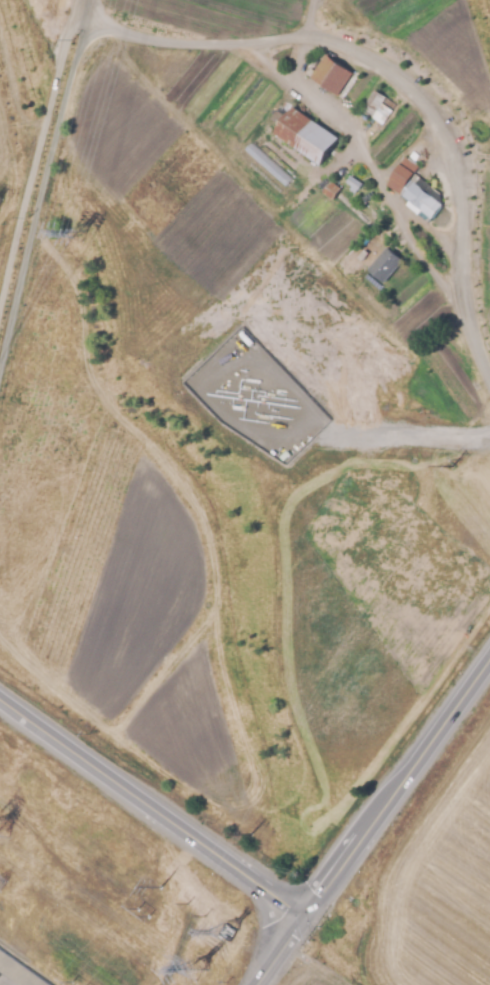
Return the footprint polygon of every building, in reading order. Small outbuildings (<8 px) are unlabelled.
[(339,95),(312,77),(327,55),(353,73),(339,95)] [(373,115),(363,108),(375,90),(386,98),(373,115)] [(322,164),(277,133),(295,108),(340,138),(322,164)] [(292,179),(252,142),(246,149),(286,186),(292,179)] [(400,194),(387,185),(404,158),(418,167),(400,194)] [(402,196),(413,182),(411,180),(415,175),(440,195),(436,200),(443,206),(431,220),(402,196)] [(359,190),(348,182),(353,176),(363,184),(359,190)] [(334,200),(324,193),(332,181),(342,188),(334,200)] [(386,282),(370,270),(388,248),(403,261),(386,282)]
